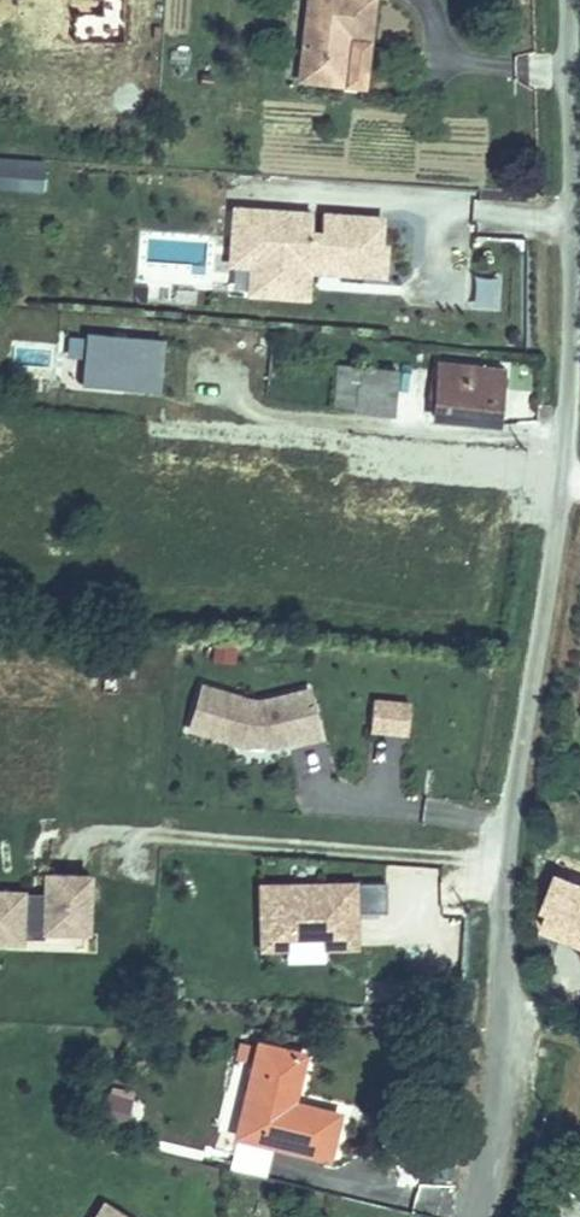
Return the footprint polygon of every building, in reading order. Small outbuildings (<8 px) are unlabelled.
[(322,57),(360,63),(365,13),(389,16),(390,0),(327,0),(322,57)] [(43,190),(44,159),(1,158),(0,189),(43,190)] [(311,275),(385,278),(388,213),(229,206),(225,297),(310,301),(311,275)] [(163,339),(66,333),(63,388),(160,393),(163,339)] [(507,361),(444,355),(441,407),(504,413),(507,361)] [(368,371),(339,369),(336,400),(399,406),(403,367),(368,364),(368,371)] [(235,662),(235,643),(210,643),(210,662),(235,662)] [(322,741),(312,686),(253,696),(198,682),(184,733),(260,752),(322,741)] [(408,736),(409,700),(370,698),(368,734),(408,736)] [(557,870),(540,919),(579,935),(579,887),(576,899),(566,895),(571,876),(557,870)] [(91,943),(94,875),(42,872),(39,940),(91,943)] [(327,952),(358,953),(358,882),(255,882),(255,962),(327,962),(327,952)] [(386,913),(385,882),(360,882),(361,913),(386,913)] [(25,947),(26,890),(0,890),(0,947),(25,947)] [(40,895),(28,895),(26,940),(38,940),(40,895)] [(564,1029),(548,1032),(552,1052),(568,1048),(564,1029)] [(266,1039),(255,1089),(277,1094),(275,1104),(346,1120),(348,1109),(304,1098),(314,1049),(266,1039)] [(277,1094),(255,1089),(245,1133),(267,1139),(275,1104),(277,1094)] [(275,1104),(267,1139),(339,1155),(346,1120),(275,1104)] [(99,1200),(90,1216),(130,1216),(99,1200)]
